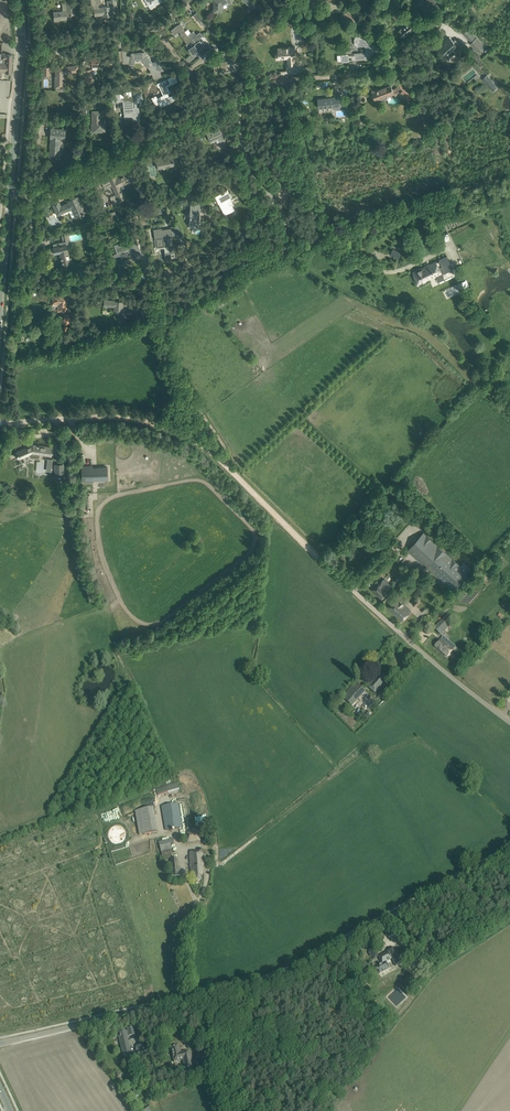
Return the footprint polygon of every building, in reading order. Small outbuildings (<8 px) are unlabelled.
[(71,19),(71,14),(76,14),(75,0),(66,1),(66,3),(62,3),(63,11),(54,12),(54,22),(59,21),(59,20),(71,19)] [(95,15),(103,14),(104,17),(111,16),(110,6),(112,6),(115,6),(115,2),(116,2),(116,0),(110,0),(107,1),(107,6),(102,7),(99,8),(98,4),(99,4),(100,4),(101,3),(101,1),(101,0),(91,0),(92,7),(93,7),(95,15)] [(214,4),(216,4),(216,13),(222,13),(223,5),(228,2),(231,5),(234,0),(214,0),(214,4)] [(288,8),(296,11),(300,0),(291,0),(288,8)] [(428,14),(433,8),(432,7),(437,2),(435,0),(422,0),(418,5),(422,9),(424,6),(429,11),(427,13),(428,14)] [(348,18),(347,19),(354,23),(361,12),(354,8),(352,11),(346,7),(341,15),(348,18)] [(394,16),(401,19),(404,13),(397,9),(394,16)] [(194,15),(197,19),(200,22),(203,19),(197,12),(194,15)] [(407,25),(402,29),(401,28),(398,31),(404,37),(415,27),(407,18),(404,21),(407,25)] [(184,27),(181,23),(171,30),(174,35),(179,31),(181,34),(180,35),(187,43),(191,40),(190,39),(196,35),(193,31),(188,35),(183,28),(184,27)] [(190,39),(191,40),(187,43),(186,44),(187,44),(187,43),(190,47),(188,48),(192,54),(200,49),(204,54),(210,49),(212,48),(209,44),(203,48),(202,47),(203,46),(199,41),(199,40),(198,41),(197,40),(202,36),(203,36),(200,32),(196,35),(190,39)] [(342,54),(337,54),(337,60),(342,60),(342,62),(349,61),(349,60),(365,59),(365,58),(368,58),(370,56),(370,55),(371,55),(379,48),(375,45),(357,34),(354,39),(355,44),(358,46),(364,46),(366,46),(366,52),(366,53),(360,54),(360,53),(352,53),(352,49),(341,50),(342,54)] [(457,45),(450,38),(447,41),(440,48),(441,49),(441,50),(442,50),(446,55),(447,57),(454,51),(455,52),(459,48),(457,45)] [(477,38),(470,43),(477,52),(484,47),(477,38)] [(278,48),(279,52),(275,52),(276,59),(287,58),(288,65),(295,64),(294,58),(296,58),(295,46),(278,48)] [(204,54),(203,54),(207,59),(213,54),(210,49),(204,54)] [(151,71),(151,74),(164,70),(156,60),(153,62),(144,52),(131,53),(130,56),(126,56),(126,50),(122,50),(122,56),(123,63),(129,64),(129,65),(129,66),(134,67),(135,60),(136,60),(141,59),(142,59),(146,66),(148,68),(151,71)] [(5,72),(5,73),(11,73),(12,55),(5,54),(1,53),(1,59),(5,59),(5,63),(0,63),(0,71),(5,72)] [(91,59),(92,67),(97,66),(97,68),(100,67),(100,66),(110,65),(109,64),(111,64),(110,60),(109,60),(109,57),(91,59)] [(232,60),(230,57),(226,59),(226,61),(225,61),(220,62),(216,62),(216,63),(213,63),(214,73),(215,72),(220,71),(220,70),(225,70),(225,71),(231,70),(231,71),(237,70),(235,60),(232,60)] [(55,76),(55,83),(55,88),(56,88),(56,90),(65,90),(66,89),(66,85),(64,85),(64,73),(75,72),(74,66),(61,67),(61,68),(56,68),(56,75),(54,75),(54,76),(55,76)] [(91,69),(84,70),(86,81),(86,83),(94,82),(93,80),(91,69)] [(153,96),(151,97),(155,106),(159,104),(161,106),(176,99),(174,94),(169,97),(167,94),(170,92),(167,86),(172,84),(170,78),(168,78),(157,83),(163,95),(157,97),(156,95),(153,96)] [(490,78),(485,83),(493,91),(498,87),(490,78)] [(394,93),(391,85),(378,90),(377,88),(372,90),(376,100),(388,95),(394,93)] [(399,93),(401,95),(400,96),(402,98),(403,97),(407,101),(412,96),(406,91),(407,90),(405,88),(399,93)] [(120,97),(120,93),(112,94),(112,96),(112,102),(121,101),(123,101),(125,118),(125,117),(133,116),(134,121),(133,121),(140,120),(139,115),(139,109),(139,107),(133,108),(131,96),(120,97)] [(318,99),(319,108),(334,106),(334,109),(342,108),(340,94),(334,95),(334,97),(318,99)] [(97,130),(97,132),(105,132),(105,130),(105,119),(100,119),(100,112),(93,112),(93,130),(97,130)] [(420,117),(425,124),(431,120),(425,113),(420,117)] [(49,153),(48,158),(59,159),(60,153),(59,153),(60,139),(65,140),(66,128),(50,127),(50,132),(51,132),(50,147),(51,147),(50,153),(49,153)] [(215,129),(206,133),(210,141),(218,138),(222,147),(226,145),(219,127),(214,129),(215,129)] [(166,157),(156,160),(158,169),(174,165),(172,155),(166,156),(166,157)] [(110,198),(114,205),(121,202),(120,200),(125,197),(120,187),(132,181),(128,172),(116,178),(116,177),(109,180),(103,183),(104,184),(103,185),(104,185),(104,186),(111,183),(116,195),(110,198)] [(188,185),(182,188),(186,197),(193,194),(188,185)] [(228,202),(231,200),(230,197),(232,196),(230,192),(229,192),(227,189),(220,192),(215,195),(217,199),(216,199),(225,215),(234,210),(232,204),(230,205),(228,202)] [(69,203),(61,206),(58,199),(52,202),(57,215),(72,208),(75,216),(81,214),(81,215),(84,214),(79,204),(81,204),(78,196),(68,201),(69,203)] [(173,203),(175,208),(188,204),(187,199),(173,203)] [(189,211),(187,216),(190,217),(189,224),(199,224),(200,211),(200,208),(200,207),(200,203),(191,202),(190,207),(190,211),(189,211)] [(170,231),(170,228),(162,229),(162,228),(153,229),(154,232),(155,239),(157,239),(158,247),(164,246),(164,245),(168,245),(169,247),(169,248),(174,247),(172,236),(171,231),(170,231)] [(141,253),(141,254),(136,237),(131,238),(133,243),(123,246),(122,243),(114,245),(117,253),(132,248),(136,260),(140,258),(139,254),(141,253)] [(70,263),(66,244),(65,244),(65,242),(53,244),(54,247),(53,248),(54,253),(54,254),(60,253),(63,265),(70,263)] [(393,248),(390,255),(399,259),(402,252),(393,248)] [(414,272),(413,273),(419,285),(419,284),(420,285),(430,280),(430,279),(436,277),(438,281),(444,278),(442,274),(442,273),(445,272),(445,273),(453,269),(446,255),(439,259),(439,260),(438,261),(421,269),(421,268),(413,271),(414,272)] [(67,297),(54,295),(53,305),(58,306),(58,311),(66,312),(67,307),(66,307),(67,297)] [(219,301),(222,305),(230,299),(228,296),(219,301)] [(121,313),(121,318),(128,319),(129,313),(140,309),(138,304),(127,308),(127,304),(122,304),(123,301),(115,300),(115,301),(104,300),(103,305),(114,306),(114,313),(121,313)] [(39,459),(40,454),(52,455),(53,447),(39,445),(37,445),(33,445),(12,453),(13,454),(17,452),(18,454),(17,454),(18,456),(20,458),(29,454),(30,457),(39,459)] [(54,476),(64,477),(64,464),(54,464),(54,476)] [(82,479),(88,479),(88,482),(93,482),(93,480),(97,480),(107,480),(107,467),(97,467),(93,467),(93,465),(82,466),(82,479)] [(407,550),(452,591),(469,573),(424,532),(407,550)] [(386,573),(394,580),(404,569),(396,562),(386,573)] [(371,589),(382,600),(388,594),(385,591),(391,586),(383,578),(378,584),(377,583),(371,589)] [(388,606),(402,621),(411,611),(397,597),(388,606)] [(422,604),(417,598),(412,603),(418,609),(422,604)] [(442,620),(433,628),(440,635),(455,620),(447,613),(441,619),(442,620)] [(479,641),(484,646),(488,642),(483,637),(479,641)] [(443,638),(441,641),(440,641),(435,647),(448,657),(453,651),(452,651),(449,648),(452,645),(443,638)] [(366,685),(376,694),(388,680),(381,673),(373,682),(371,680),(366,685)] [(341,697),(351,706),(365,691),(355,682),(341,697)] [(155,789),(158,797),(179,790),(176,782),(155,789)] [(162,806),(166,830),(182,827),(178,803),(162,806)] [(135,810),(139,835),(158,832),(153,807),(135,810)] [(108,835),(108,836),(109,838),(109,839),(110,841),(111,842),(113,843),(115,844),(117,844),(119,844),(120,844),(122,843),(124,842),(125,841),(126,839),(127,838),(127,836),(127,835),(127,833),(127,832),(126,830),(125,828),(124,828),(123,827),(122,826),(120,825),(119,825),(117,825),(115,825),(113,826),(112,827),(110,828),(110,829),(109,831),(108,834),(108,835)] [(185,833),(187,843),(200,841),(199,838),(200,837),(204,837),(202,830),(185,833)] [(158,842),(161,852),(172,849),(170,844),(173,843),(173,839),(158,842)] [(202,867),(203,867),(202,852),(190,851),(191,881),(196,880),(196,883),(199,883),(198,880),(200,880),(200,873),(203,873),(202,867)] [(177,857),(171,858),(173,875),(171,875),(172,881),(182,880),(181,873),(180,873),(180,869),(178,869),(177,857)] [(368,953),(371,957),(372,956),(374,959),(379,956),(373,947),(368,950),(370,952),(368,953)] [(376,967),(380,974),(390,968),(387,962),(392,959),(396,967),(402,963),(394,948),(388,951),(388,952),(379,957),(383,964),(376,967)] [(418,968),(415,970),(419,975),(427,968),(423,964),(418,968)] [(123,1055),(125,1055),(126,1057),(139,1054),(139,1053),(146,1051),(147,1056),(154,1054),(153,1049),(148,1051),(146,1044),(141,1045),(135,1046),(136,1050),(131,1051),(127,1036),(128,1036),(135,1034),(133,1026),(127,1028),(127,1031),(126,1031),(126,1030),(117,1032),(123,1055)] [(185,1059),(187,1068),(194,1067),(190,1051),(181,1053),(179,1045),(171,1047),(172,1054),(174,1062),(185,1059)] [(195,1059),(197,1066),(203,1064),(202,1058),(195,1059)]
